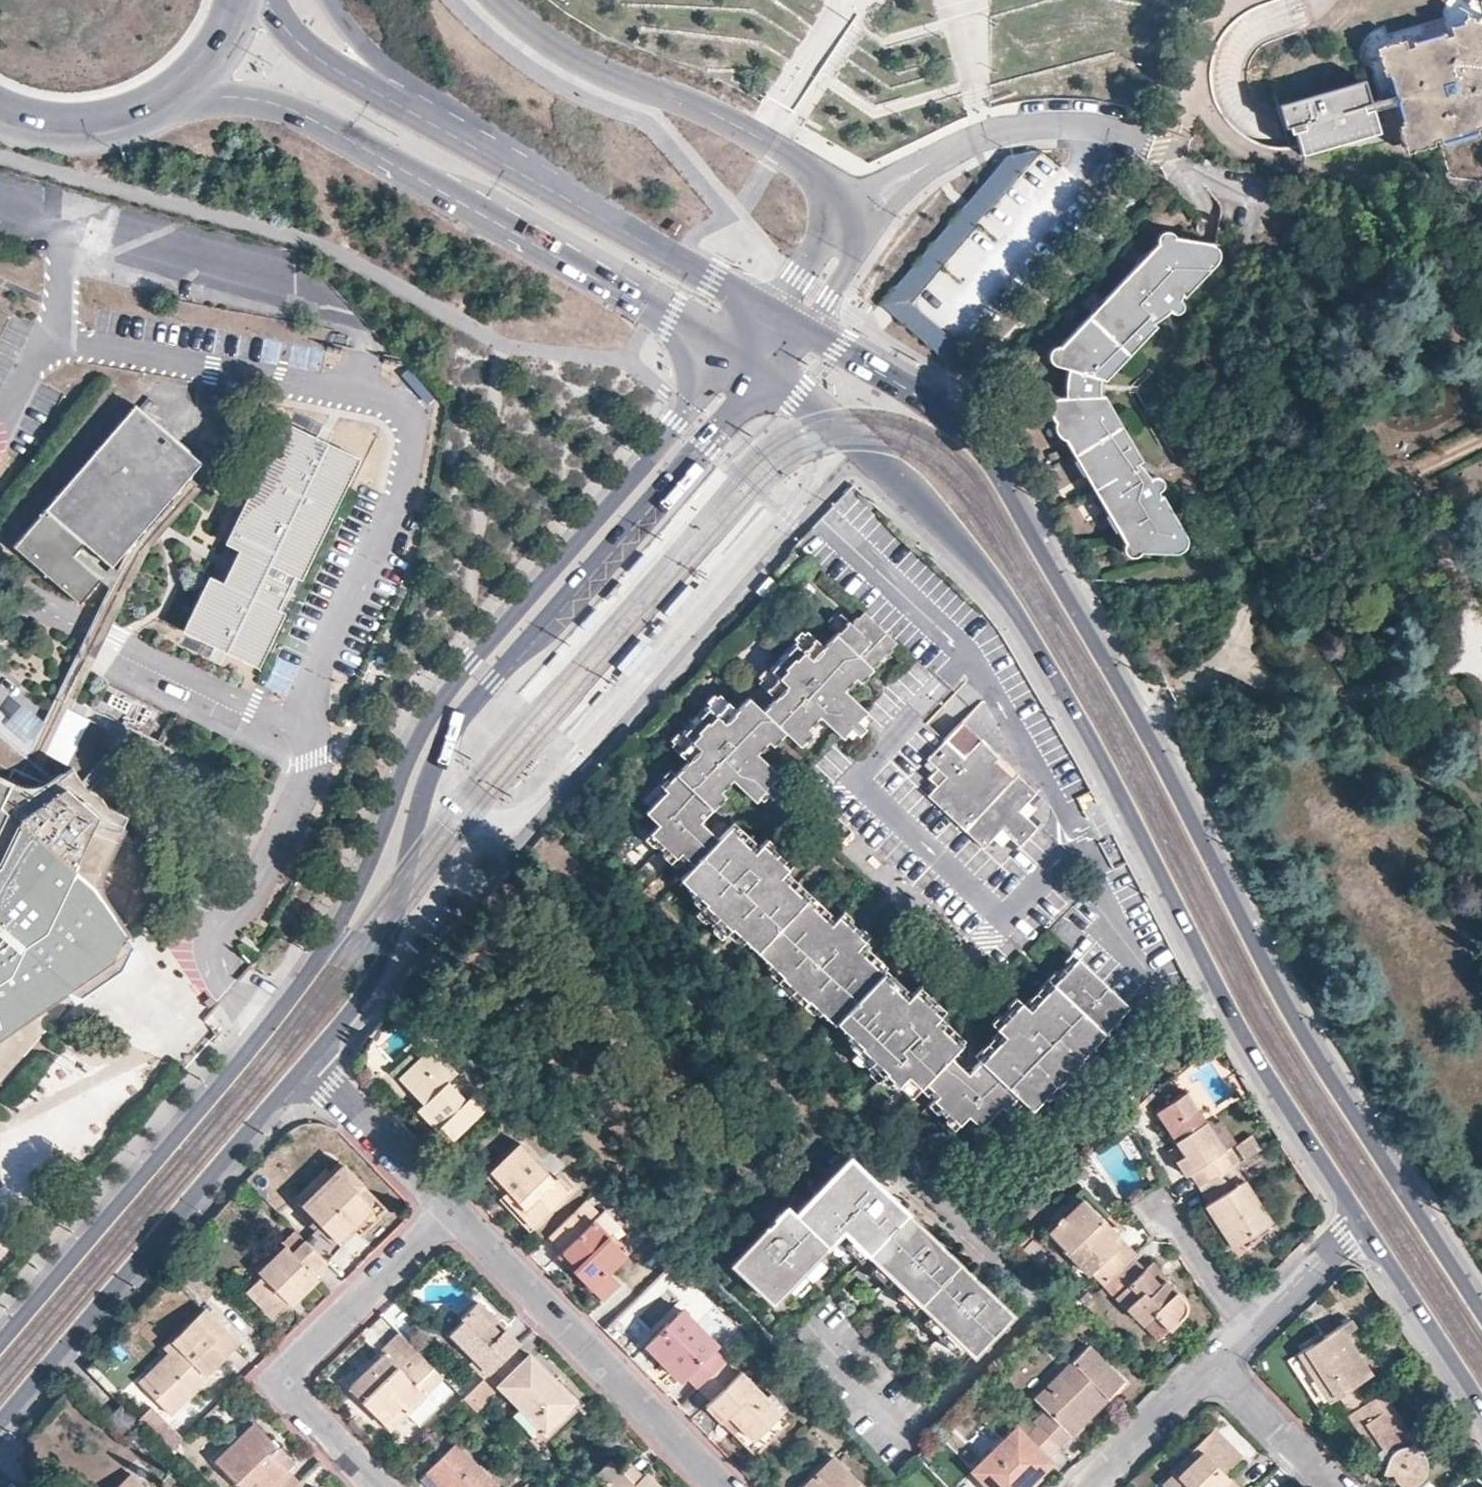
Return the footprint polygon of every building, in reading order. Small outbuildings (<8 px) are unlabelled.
[(1478,12),(1470,22),(1466,18),(1460,17),(1448,19),(1450,27),(1443,29),(1441,24),(1414,32),(1416,36),(1403,39),(1402,34),(1376,41),(1384,69),(1389,68),(1396,93),(1398,101),(1405,129),(1411,134),(1421,136),(1427,134),(1431,130),(1440,128),(1442,136),(1475,128),(1473,119),(1481,116),(1481,11),(1478,12)] [(1378,132),(1372,110),(1371,108),(1363,110),(1362,105),(1369,102),(1369,101),(1362,79),(1277,103),(1281,119),(1283,127),(1288,126),(1290,132),(1294,131),(1301,154),(1378,132)] [(1396,93),(1369,101),(1369,102),(1362,105),(1363,110),(1371,108),(1372,110),(1398,101),(1396,93)] [(1042,152),(1035,150),(1006,156),(877,305),(947,365),(964,346),(911,303),(1042,152)] [(1153,242),(1155,244),(1160,248),(1171,236),(1168,233),(1167,231),(1164,230),(1162,230),(1160,230),(1158,231),(1156,232),(1155,233),(1154,236),(1153,237),(1153,239),(1153,241),(1153,242)] [(1160,248),(1155,244),(1060,344),(1057,344),(1055,344),(1053,345),(1051,346),(1049,347),(1048,349),(1047,351),(1046,353),(1046,356),(1047,358),(1048,359),(1053,362),(1064,367),(1061,397),(1057,397),(1054,397),(1051,398),(1048,400),(1047,401),(1046,403),(1046,405),(1046,408),(1055,422),(1054,423),(1052,425),(1051,427),(1051,430),(1051,431),(1052,433),(1054,435),(1057,437),(1060,438),(1063,438),(1123,540),(1125,538),(1128,537),(1136,552),(1164,554),(1170,554),(1173,554),(1176,552),(1179,550),(1181,548),(1183,546),(1184,542),(1184,538),(1183,534),(1182,531),(1179,527),(1176,522),(1159,495),(1156,497),(1154,492),(1156,490),(1157,489),(1159,487),(1160,484),(1160,481),(1159,479),(1157,477),(1154,475),(1152,475),(1150,475),(1148,476),(1145,478),(1136,462),(1139,460),(1103,395),(1096,396),(1098,378),(1102,380),(1154,324),(1152,323),(1165,308),(1167,311),(1169,313),(1170,313),(1172,313),(1174,312),(1177,310),(1179,308),(1181,306),(1181,303),(1179,300),(1177,297),(1178,294),(1182,297),(1207,270),(1210,268),(1214,265),(1215,262),(1216,259),(1217,256),(1216,253),(1213,248),(1211,246),(1208,243),(1204,242),(1171,236),(1160,248)] [(199,464),(135,406),(14,546),(79,602),(100,579),(104,582),(110,574),(80,546),(85,541),(112,566),(188,477),(199,464)] [(284,421),(224,543),(238,549),(223,582),(209,575),(182,631),(258,667),(285,611),(278,608),(294,576),(301,579),(360,457),(284,421)] [(34,740),(26,757),(39,769),(69,712),(151,544),(200,489),(188,477),(112,566),(85,541),(80,546),(110,574),(104,582),(110,587),(34,740)] [(1125,538),(1123,540),(1120,542),(1120,544),(1120,546),(1120,548),(1120,550),(1122,552),(1123,554),(1125,555),(1127,556),(1130,555),(1132,555),(1136,552),(1128,537),(1125,538)] [(644,551),(629,568),(635,574),(650,556),(644,551)] [(797,557),(791,551),(774,570),(780,575),(797,557)] [(775,581),(769,575),(761,584),(767,589),(775,581)] [(689,582),(664,610),(670,616),(695,587),(689,582)] [(595,607),(579,625),(585,630),(601,612),(595,607)] [(835,628),(843,636),(880,672),(904,646),(872,615),(860,626),(849,615),(835,628)] [(814,632),(800,645),(810,652),(821,640),(814,632)] [(780,699),(767,712),(790,735),(805,749),(818,735),(814,730),(824,719),(848,742),(857,733),(864,738),(870,731),(864,725),(861,728),(844,711),(855,699),(850,692),(861,681),(866,686),(880,672),(843,636),(830,648),(821,640),(810,652),(800,645),(776,669),(784,677),(772,691),(780,699)] [(280,657),(270,687),(289,694),(299,664),(280,657)] [(764,682),(772,691),(784,677),(776,669),(764,682)] [(726,695),(712,708),(722,715),(734,703),(726,695)] [(873,716),(855,699),(844,711),(861,728),(864,725),(873,716)] [(693,762),(680,774),(717,809),(730,796),(727,791),(737,780),(762,803),(770,794),(777,800),(784,793),(777,786),(774,789),(757,773),(770,760),(762,754),(774,742),(779,746),(790,735),(767,712),(753,700),(741,711),(734,703),(722,715),(712,708),(689,732),(696,741),(684,754),(692,761),(693,762)] [(16,749),(26,757),(34,740),(0,711),(0,734),(16,749)] [(16,749),(0,767),(0,779),(2,780),(11,784),(20,787),(32,788),(41,787),(49,783),(61,777),(69,772),(90,722),(69,712),(39,769),(26,757),(16,749)] [(1006,830),(1025,810),(1032,802),(1041,793),(1023,776),(1017,780),(1000,764),(1004,759),(987,741),(986,742),(968,724),(927,765),(936,775),(933,778),(942,786),(933,796),(989,849),(998,839),(1006,830)] [(675,746),(684,754),(696,741),(689,732),(675,746)] [(16,749),(0,734),(0,767),(16,749)] [(787,776),(770,760),(757,773),(774,789),(777,786),(787,776)] [(64,990),(70,986),(58,981),(105,925),(111,935),(122,928),(101,892),(100,887),(100,882),(99,877),(101,872),(104,865),(126,816),(106,805),(97,794),(87,788),(73,769),(69,772),(61,777),(49,783),(41,787),(32,788),(20,787),(11,784),(2,780),(0,779),(0,1035),(64,990)] [(687,853),(699,865),(723,840),(706,823),(706,822),(717,809),(680,774),(667,788),(671,792),(651,812),(664,825),(657,834),(682,858),(687,853)] [(1040,810),(1032,802),(1025,810),(1033,818),(1040,810)] [(1033,818),(1025,810),(1006,830),(1015,838),(1025,847),(1043,828),(1033,818)] [(762,952),(810,902),(785,878),(779,884),(766,873),(780,857),(767,845),(760,852),(759,852),(735,830),(723,840),(699,865),(686,880),(711,902),(705,910),(731,935),(737,929),(762,952)] [(1015,838),(1006,830),(998,839),(1007,847),(1015,838)] [(784,854),(780,857),(766,873),(779,884),(785,878),(797,866),(784,854)] [(837,927),(810,902),(762,952),(787,977),(782,984),(807,1008),(813,1003),(839,1027),(841,1025),(885,979),(887,976),(863,952),(856,957),(844,948),(857,932),(845,919),(837,927)] [(70,986),(64,990),(79,997),(120,969),(131,945),(122,928),(111,935),(105,925),(58,981),(70,986)] [(862,928),(857,932),(844,948),(856,957),(863,952),(874,940),(862,928)] [(1012,1033),(986,1059),(1024,1095),(1038,1108),(1061,1083),(1067,1087),(1092,1062),(1087,1058),(1136,1006),(1086,956),(1037,1007),(1046,1015),(1034,1027),(1017,1012),(1004,1025),(1012,1033)] [(909,1000),(885,979),(841,1025),(865,1047),(860,1052),(886,1077),(891,1072),(904,1084),(912,1075),(925,1086),(930,1080),(956,1053),(966,1043),(942,1020),(929,1032),(917,1021),(931,1005),(917,992),(909,1000)] [(1014,1009),(1017,1012),(1034,1027),(1046,1015),(1037,1007),(1027,997),(1014,1009)] [(934,1002),(931,1005),(917,1021),(929,1032),(942,1020),(947,1014),(934,1002)] [(438,1121),(452,1135),(488,1099),(464,1074),(462,1076),(431,1045),(415,1062),(408,1056),(382,1082),(411,1110),(414,1107),(420,1100),(429,1108),(422,1115),(433,1125),(438,1121)] [(975,1071),(956,1053),(930,1080),(943,1092),(938,1098),(963,1122),(973,1113),(986,1125),(1006,1104),(1011,1108),(1024,1095),(986,1059),(975,1071)] [(916,1095),(925,1086),(912,1075),(904,1084),(916,1095)] [(418,1111),(422,1115),(429,1108),(420,1100),(414,1107),(418,1111)] [(1234,1166),(1239,1162),(1229,1146),(1223,1150),(1198,1108),(1185,1117),(1182,1113),(1166,1124),(1178,1143),(1187,1157),(1178,1163),(1181,1168),(1185,1174),(1191,1172),(1200,1187),(1234,1166)] [(448,1140),(452,1135),(438,1121),(433,1125),(448,1140)] [(1168,1149),(1178,1163),(1187,1157),(1178,1143),(1168,1149)] [(568,1194),(520,1144),(491,1173),(502,1184),(523,1207),(518,1212),(533,1227),(568,1194)] [(946,1329),(962,1344),(973,1355),(1013,1314),(981,1283),(978,1287),(969,1279),(972,1275),(950,1254),(947,1257),(936,1248),(940,1244),(900,1205),(895,1209),(883,1199),(887,1194),(851,1158),(828,1182),(811,1199),(796,1215),(786,1207),(775,1217),(780,1220),(772,1231),(763,1230),(762,1230),(729,1265),(770,1304),(785,1290),(801,1272),(816,1256),(824,1249),(842,1230),(851,1238),(867,1253),(877,1262),(893,1278),(903,1288),(920,1304),(933,1316),(946,1329)] [(373,1207),(369,1202),(356,1189),(363,1183),(362,1182),(344,1163),(302,1202),(339,1241),(356,1224),(373,1207)] [(1271,1223),(1234,1166),(1200,1187),(1205,1194),(1209,1201),(1206,1205),(1233,1247),(1271,1223)] [(356,1189),(369,1202),(375,1195),(363,1183),(356,1189)] [(900,1205),(887,1194),(883,1199),(895,1209),(900,1205)] [(600,1213),(585,1199),(549,1234),(563,1249),(562,1250),(577,1266),(573,1270),(581,1279),(601,1299),(618,1283),(607,1270),(624,1254),(592,1221),(600,1213)] [(1104,1284),(1132,1257),(1120,1244),(1117,1246),(1115,1244),(1113,1241),(1117,1236),(1083,1201),(1050,1233),(1088,1273),(1091,1271),(1104,1284)] [(775,1217),(763,1230),(772,1231),(780,1220),(775,1217)] [(316,1273),(328,1260),(306,1238),(294,1251),(283,1240),(254,1267),(261,1273),(246,1288),(272,1315),(287,1300),(291,1303),(304,1290),(319,1276),(316,1273)] [(859,1261),(867,1253),(851,1238),(844,1246),(859,1261)] [(950,1254),(940,1244),(936,1248),(947,1257),(950,1254)] [(1036,1245),(1026,1255),(1035,1263),(1044,1253),(1036,1245)] [(557,1255),(573,1270),(577,1266),(562,1250),(557,1255)] [(822,1262),(816,1256),(801,1272),(807,1279),(822,1262)] [(1144,1268),(1132,1257),(1104,1284),(1143,1323),(1154,1313),(1168,1329),(1184,1313),(1185,1312),(1186,1311),(1186,1310),(1186,1309),(1185,1305),(1185,1302),(1184,1299),(1183,1296),(1181,1294),(1180,1293),(1179,1291),(1177,1290),(1166,1278),(1162,1283),(1154,1276),(1160,1272),(1161,1271),(1152,1261),(1144,1268)] [(807,1279),(801,1272),(785,1290),(792,1296),(807,1279)] [(1163,1275),(1160,1272),(1154,1276),(1162,1283),(1166,1278),(1163,1275)] [(981,1283),(972,1275),(969,1279),(978,1287),(981,1283)] [(913,1312),(920,1304),(903,1288),(896,1295),(913,1311),(913,1312)] [(514,1348),(518,1345),(484,1310),(477,1302),(459,1319),(461,1321),(448,1334),(487,1374),(492,1370),(514,1348)] [(141,1377),(174,1410),(208,1376),(204,1373),(226,1352),(237,1342),(203,1308),(163,1346),(168,1351),(142,1377),(141,1377)] [(685,1375),(697,1387),(724,1361),(712,1349),(715,1346),(680,1310),(646,1344),(666,1365),(680,1380),(685,1375)] [(1158,1339),(1168,1329),(1154,1313),(1143,1323),(1158,1339)] [(939,1336),(946,1329),(933,1316),(925,1323),(939,1336)] [(1339,1394),(1351,1411),(1375,1395),(1364,1377),(1372,1373),(1342,1324),(1310,1344),(1298,1351),(1329,1400),(1339,1394)] [(955,1352),(962,1344),(946,1329),(939,1336),(955,1352)] [(444,1376),(400,1332),(382,1351),(384,1354),(349,1388),(367,1407),(389,1430),(405,1414),(424,1396),(444,1376)] [(1036,1424),(1057,1446),(1096,1408),(1123,1382),(1089,1347),(1035,1398),(1045,1409),(1033,1421),(1036,1424)] [(514,1348),(492,1370),(503,1380),(499,1385),(545,1433),(575,1402),(563,1390),(528,1354),(524,1358),(514,1348)] [(1320,1406),(1329,1400),(1298,1351),(1288,1358),(1320,1406)] [(724,1361),(697,1387),(709,1400),(705,1405),(715,1415),(722,1422),(729,1417),(754,1440),(785,1409),(770,1393),(765,1396),(739,1371),(737,1374),(724,1361)] [(169,1414),(174,1410),(141,1377),(137,1382),(169,1414)] [(1351,1411),(1348,1413),(1364,1437),(1376,1437),(1381,1445),(1388,1456),(1383,1468),(1380,1474),(1392,1475),(1404,1484),(1419,1482),(1427,1469),(1424,1455),(1420,1449),(1409,1449),(1408,1436),(1411,1434),(1383,1390),(1375,1395),(1351,1411)] [(424,1396),(405,1414),(416,1426),(436,1408),(424,1396)] [(121,1405),(109,1416),(125,1432),(138,1421),(121,1405)] [(244,1486),(294,1486),(299,1482),(287,1471),(271,1455),(277,1448),(253,1424),(217,1459),(244,1486)] [(1057,1446),(1036,1424),(1023,1436),(1015,1427),(972,1469),(988,1486),(1022,1486),(1048,1461),(1045,1458),(1057,1446)] [(1212,1428),(1207,1433),(1235,1462),(1240,1457),(1212,1428)] [(1224,1473),(1235,1462),(1207,1433),(1190,1450),(1195,1457),(1178,1475),(1175,1472),(1162,1484),(1165,1486),(1237,1486),(1224,1473)] [(1420,1449),(1411,1434),(1408,1436),(1409,1449),(1420,1449)] [(1364,1437),(1383,1468),(1388,1456),(1376,1437),(1364,1437)] [(454,1443),(427,1469),(444,1486),(498,1486),(454,1443)] [(286,1457),(277,1448),(271,1455),(287,1471),(293,1464),(286,1457)] [(1172,1468),(1175,1472),(1178,1475),(1195,1457),(1190,1450),(1180,1460),(1172,1468)] [(835,1456),(803,1486),(865,1486),(835,1456)] [(644,1472),(639,1475),(633,1469),(627,1463),(621,1469),(610,1459),(595,1474),(605,1483),(602,1486),(659,1486),(644,1472)] [(427,1469),(419,1477),(429,1486),(444,1486),(427,1469)] [(1470,1472),(1454,1486),(1481,1486),(1481,1484),(1470,1472)] [(131,1473),(116,1486),(144,1486),(131,1473)]
